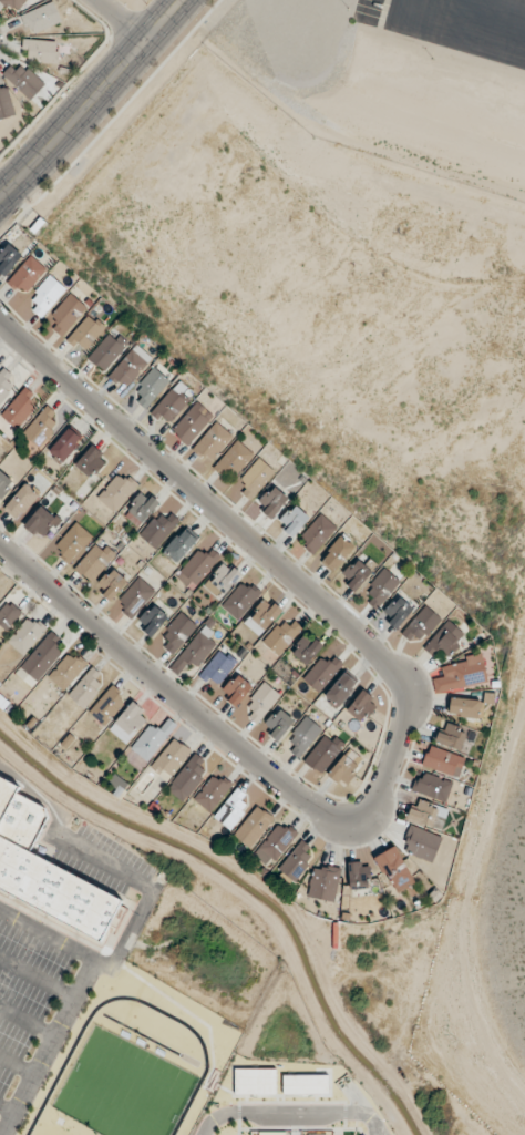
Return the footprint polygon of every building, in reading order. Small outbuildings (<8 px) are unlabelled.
[(26,0),(0,0),(0,1),(14,14),(26,0)] [(21,16),(31,36),(62,21),(52,1),(21,16)] [(59,41),(23,40),(22,62),(58,63),(59,41)] [(44,86),(18,60),(4,75),(30,101),(44,86)] [(15,116),(8,87),(0,88),(0,119),(15,116)] [(7,242),(0,251),(0,272),(4,276),(22,256),(7,242)] [(6,281),(22,296),(47,271),(31,255),(6,281)] [(67,290),(51,275),(25,302),(40,317),(67,290)] [(87,307),(71,293),(46,322),(62,336),(87,307)] [(105,328),(89,314),(66,339),(82,353),(105,328)] [(128,344),(112,329),(87,358),(103,372),(128,344)] [(152,359),(136,344),(107,375),(123,390),(152,359)] [(18,381),(1,368),(0,370),(0,404),(18,381)] [(170,382),(155,368),(130,394),(145,408),(170,382)] [(191,400),(176,385),(150,411),(166,426),(191,400)] [(24,386),(0,415),(0,416),(15,428),(39,398),(24,386)] [(188,445),(213,416),(196,402),(171,431),(188,445)] [(62,420),(45,406),(21,433),(38,448),(62,420)] [(232,435),(215,422),(192,450),(210,464),(232,435)] [(82,438),(68,428),(48,452),(62,463),(82,438)] [(213,468),(230,482),(253,455),(236,440),(213,468)] [(109,459),(92,444),(75,465),(91,479),(109,459)] [(247,486),(241,492),(250,501),(275,473),(259,458),(240,479),(247,486)] [(96,497),(113,512),(138,485),(120,470),(96,497)] [(15,481),(0,471),(0,502),(15,481)] [(18,521),(39,496),(24,483),(3,508),(18,521)] [(270,519),(289,500),(275,486),(256,505),(270,519)] [(161,504),(145,489),(122,513),(139,528),(161,504)] [(292,538),(309,518),(294,504),(277,524),(292,538)] [(23,527),(41,540),(57,518),(39,505),(23,527)] [(178,522),(161,509),(139,537),(157,550),(178,522)] [(314,555),(337,527),(321,514),(298,542),(314,555)] [(92,537),(75,522),(52,550),(70,564),(92,537)] [(197,540),(183,528),(163,552),(177,564),(197,540)] [(354,546),(339,536),(321,560),(329,566),(327,568),(334,573),(354,546)] [(92,584),(115,555),(98,541),(74,570),(92,584)] [(372,571),(357,558),(339,578),(355,591),(372,571)] [(362,596),(377,609),(400,581),(384,568),(362,596)] [(128,582),(113,569),(96,589),(111,602),(128,582)] [(155,592),(139,578),(115,605),(131,619),(155,592)] [(236,620),(262,595),(246,579),(221,605),(236,620)] [(381,615),(396,629),(414,609),(399,596),(381,615)] [(244,623),(259,636),(282,611),(267,598),(244,623)] [(9,600),(0,609),(0,627),(5,632),(23,613),(9,600)] [(169,617),(154,604),(136,623),(150,637),(169,617)] [(419,645),(441,619),(425,606),(403,632),(419,645)] [(156,640),(173,655),(198,626),(180,611),(156,640)] [(7,642),(24,656),(46,628),(30,615),(7,642)] [(290,627),(280,619),(262,643),(280,657),(302,627),(294,622),(290,627)] [(422,647),(432,657),(440,649),(447,657),(466,638),(449,621),(422,647)] [(195,672),(219,639),(202,627),(171,669),(179,675),(186,665),(195,672)] [(304,669),(324,644),(308,632),(288,657),(304,669)] [(19,665),(34,680),(67,647),(52,633),(19,665)] [(217,687),(237,662),(220,648),(200,673),(217,687)] [(87,663),(70,649),(47,678),(64,692),(87,663)] [(342,663),(334,657),(330,662),(321,656),(303,681),(320,693),(342,663)] [(483,657),(446,662),(449,679),(435,681),(436,691),(487,684),(483,657)] [(107,684),(94,669),(68,692),(81,708),(107,684)] [(337,707),(358,685),(345,672),(323,694),(337,707)] [(221,694),(235,707),(253,687),(239,674),(221,694)] [(244,715),(263,723),(277,690),(258,682),(244,715)] [(89,713),(105,726),(127,699),(111,686),(89,713)] [(380,704),(365,689),(345,708),(360,723),(380,704)] [(480,700),(447,699),(447,717),(479,718),(480,700)] [(126,743),(148,715),(132,702),(110,730),(126,743)] [(261,727),(277,741),(295,722),(279,708),(261,727)] [(283,746),(299,759),(322,729),(307,717),(283,746)] [(130,750),(148,762),(169,733),(151,720),(130,750)] [(460,752),(468,733),(443,722),(434,741),(460,752)] [(344,745),(327,732),(304,762),(321,775),(344,745)] [(166,780),(191,752),(175,738),(150,766),(166,780)] [(465,759),(429,746),(422,765),(458,778),(465,759)] [(198,768),(203,760),(194,753),(168,790),(185,802),(205,774),(198,768)] [(328,776),(345,788),(360,766),(343,754),(328,776)] [(413,790),(445,803),(453,784),(421,770),(413,790)] [(232,784),(215,771),(193,801),(210,814),(232,784)] [(105,940),(122,894),(30,860),(46,817),(18,787),(16,779),(0,773),(0,902),(105,940)] [(252,801),(235,788),(214,818),(231,831),(252,801)] [(440,831),(444,821),(436,818),(440,809),(415,798),(407,817),(440,831)] [(234,835),(251,848),(274,818),(257,805),(234,835)] [(254,854),(272,867),(297,834),(280,820),(254,854)] [(442,838),(411,825),(400,849),(432,863),(442,838)] [(290,885),(315,860),(306,852),(310,848),(303,841),(275,870),(290,885)] [(396,894),(415,883),(398,851),(379,862),(396,894)] [(349,862),(349,888),(370,888),(370,862),(349,862)] [(307,896),(333,903),(342,870),(315,863),(307,896)]
